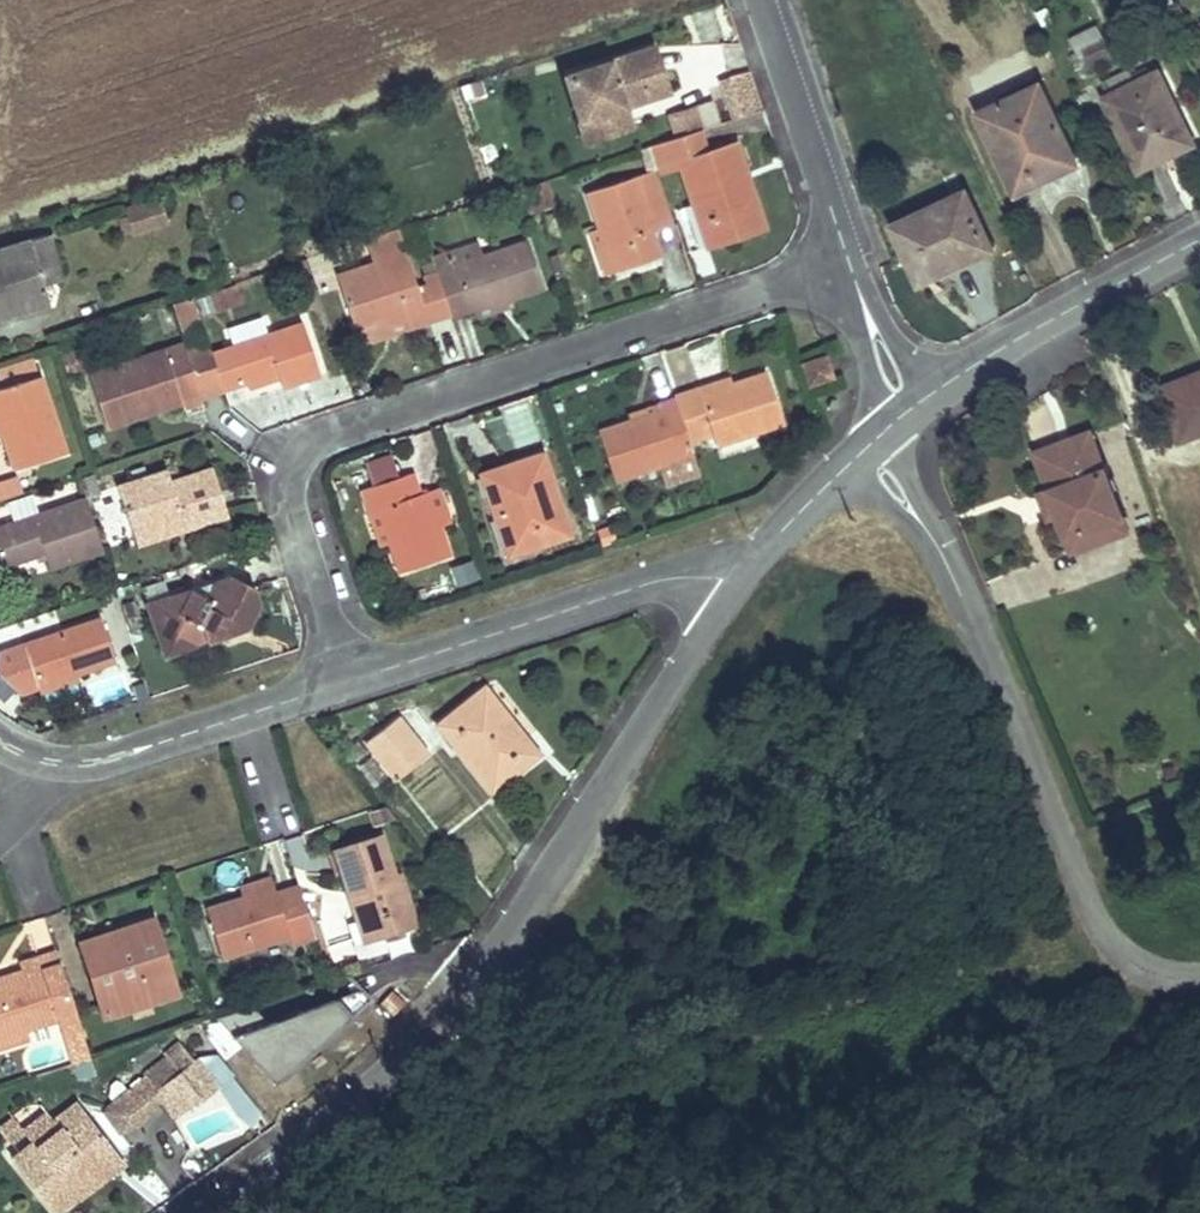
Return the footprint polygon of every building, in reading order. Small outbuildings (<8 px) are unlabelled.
[(1084,69),(1110,57),(1103,41),(1076,53),(1084,69)] [(653,43),(567,74),(588,140),(632,124),(625,103),(668,88),(653,43)] [(750,69),(721,79),(734,116),(763,106),(750,69)] [(1104,99),(1138,169),(1192,142),(1158,73),(1104,99)] [(1035,168),(1070,151),(1039,85),(979,114),(1017,193),(1041,182),(1035,168)] [(689,157),(706,151),(698,128),(682,133),(689,157)] [(658,167),(680,160),(708,244),(763,225),(735,141),(706,151),(689,157),(682,133),(650,143),(658,167)] [(1077,165),(1070,151),(1035,168),(1041,182),(1077,165)] [(588,190),(600,226),(614,270),(660,256),(652,232),(648,219),(672,211),(658,167),(588,190)] [(966,195),(895,227),(920,281),(991,249),(966,195)] [(158,196),(128,206),(136,230),(166,220),(158,196)] [(648,219),(652,232),(677,224),(672,211),(648,219)] [(614,270),(600,226),(589,229),(604,274),(614,270)] [(47,232),(28,237),(42,283),(61,277),(47,232)] [(28,237),(0,246),(0,313),(5,312),(18,308),(47,299),(42,283),(28,237)] [(529,238),(480,254),(456,262),(438,267),(442,279),(453,311),(454,315),(477,308),(510,297),(544,287),(529,238)] [(452,250),(456,262),(480,254),(476,242),(452,250)] [(337,272),(355,326),(384,316),(387,324),(400,320),(403,328),(453,311),(442,279),(419,287),(407,249),(337,272)] [(217,308),(242,303),(237,283),(213,288),(217,308)] [(179,327),(202,321),(195,295),(173,301),(179,327)] [(512,305),(510,297),(477,308),(479,315),(512,305)] [(20,315),(18,308),(5,312),(8,319),(20,315)] [(384,316),(355,326),(358,334),(387,324),(384,316)] [(227,338),(267,332),(265,319),(225,325),(227,338)] [(278,371),(281,378),(283,386),(321,373),(304,321),(213,351),(225,387),(225,389),(249,380),(278,371)] [(207,334),(185,341),(188,350),(210,342),(207,334)] [(90,373),(107,424),(180,401),(202,394),(225,387),(213,351),(210,342),(188,350),(185,341),(90,373)] [(802,361),(809,382),(832,374),(825,353),(802,361)] [(252,388),(281,378),(278,371),(249,380),(252,388)] [(768,371),(733,383),(703,393),(701,387),(676,395),(691,440),(712,433),(715,444),(784,421),(768,371)] [(4,427),(16,466),(65,450),(41,373),(0,386),(0,414),(4,427)] [(703,393),(733,383),(731,377),(701,387),(703,393)] [(1180,440),(1199,433),(1199,380),(1193,383),(1191,377),(1161,388),(1180,440)] [(202,394),(180,401),(182,409),(204,402),(202,394)] [(660,408),(632,417),(599,428),(615,479),(695,453),(691,440),(676,395),(658,401),(660,408)] [(630,411),(632,417),(660,408),(658,401),(630,411)] [(1036,452),(1050,489),(1059,514),(1073,549),(1127,529),(1090,432),(1036,452)] [(543,453),(508,465),(514,485),(490,493),(498,516),(508,512),(520,549),(569,533),(543,453)] [(484,472),(490,493),(514,485),(508,465),(484,472)] [(184,516),(188,527),(229,513),(213,467),(172,480),(168,469),(119,486),(135,532),(184,516)] [(451,554),(441,523),(431,488),(421,491),(415,470),(363,486),(371,510),(381,506),(391,540),(401,570),(451,554)] [(23,490),(18,472),(0,477),(0,497),(23,490)] [(441,485),(431,488),(441,523),(452,519),(441,485)] [(1059,514),(1050,489),(1041,493),(1050,518),(1059,514)] [(104,550),(86,497),(0,525),(0,555),(3,566),(45,552),(50,567),(104,550)] [(381,506),(371,510),(381,543),(391,540),(381,506)] [(508,512),(498,516),(509,552),(520,549),(508,512)] [(184,516),(135,532),(138,543),(188,527),(184,516)] [(453,560),(455,581),(474,579),(472,559),(453,560)] [(148,602),(157,626),(174,629),(180,648),(221,634),(228,616),(247,625),(261,603),(251,597),(255,587),(230,574),(148,602)] [(25,642),(39,684),(78,670),(116,658),(102,616),(25,642)] [(228,616),(221,634),(247,625),(228,616)] [(166,653),(180,648),(174,629),(157,626),(166,653)] [(78,670),(39,684),(41,690),(81,677),(78,670)] [(538,752),(485,686),(439,724),(491,789),(538,752)] [(397,779),(429,753),(399,715),(367,741),(397,779)] [(336,848),(357,911),(364,908),(373,936),(416,922),(400,873),(395,874),(382,833),(336,848)] [(241,886),(244,896),(274,886),(272,876),(241,886)] [(274,886),(244,896),(208,907),(223,956),(290,935),(293,942),(316,935),(300,886),(277,893),(274,886)] [(364,908),(357,911),(366,938),(373,936),(364,908)] [(153,917),(112,931),(116,944),(86,954),(103,1006),(174,982),(153,917)] [(116,944),(112,931),(81,941),(86,954),(116,944)] [(58,949),(40,955),(44,967),(62,961),(58,949)] [(28,1030),(49,1023),(59,1020),(70,1053),(60,1057),(63,1066),(94,1056),(62,961),(44,967),(40,955),(21,961),(24,970),(26,976),(0,984),(0,1039),(28,1030)] [(24,970),(0,977),(0,984),(26,976),(24,970)] [(174,982),(103,1006),(106,1016),(177,992),(174,982)] [(59,1020),(49,1023),(60,1057),(70,1053),(59,1020)] [(0,1039),(0,1047),(30,1038),(28,1030),(0,1039)] [(148,1073),(160,1088),(182,1071),(170,1056),(148,1073)] [(198,1059),(182,1071),(160,1088),(158,1090),(165,1099),(177,1114),(201,1096),(201,1097),(218,1084),(226,1077),(211,1059),(199,1061),(198,1059)] [(107,1104),(106,1112),(122,1131),(141,1125),(165,1099),(158,1090),(160,1088),(148,1073),(107,1104)] [(226,1077),(218,1084),(248,1123),(255,1123),(257,1115),(226,1077)] [(63,1126),(84,1109),(78,1102),(58,1119),(63,1126)] [(79,1196),(73,1189),(119,1151),(84,1109),(63,1126),(40,1145),(37,1141),(14,1160),(57,1212),(59,1212),(79,1196)] [(125,1159),(119,1151),(73,1189),(79,1196),(125,1159)]
